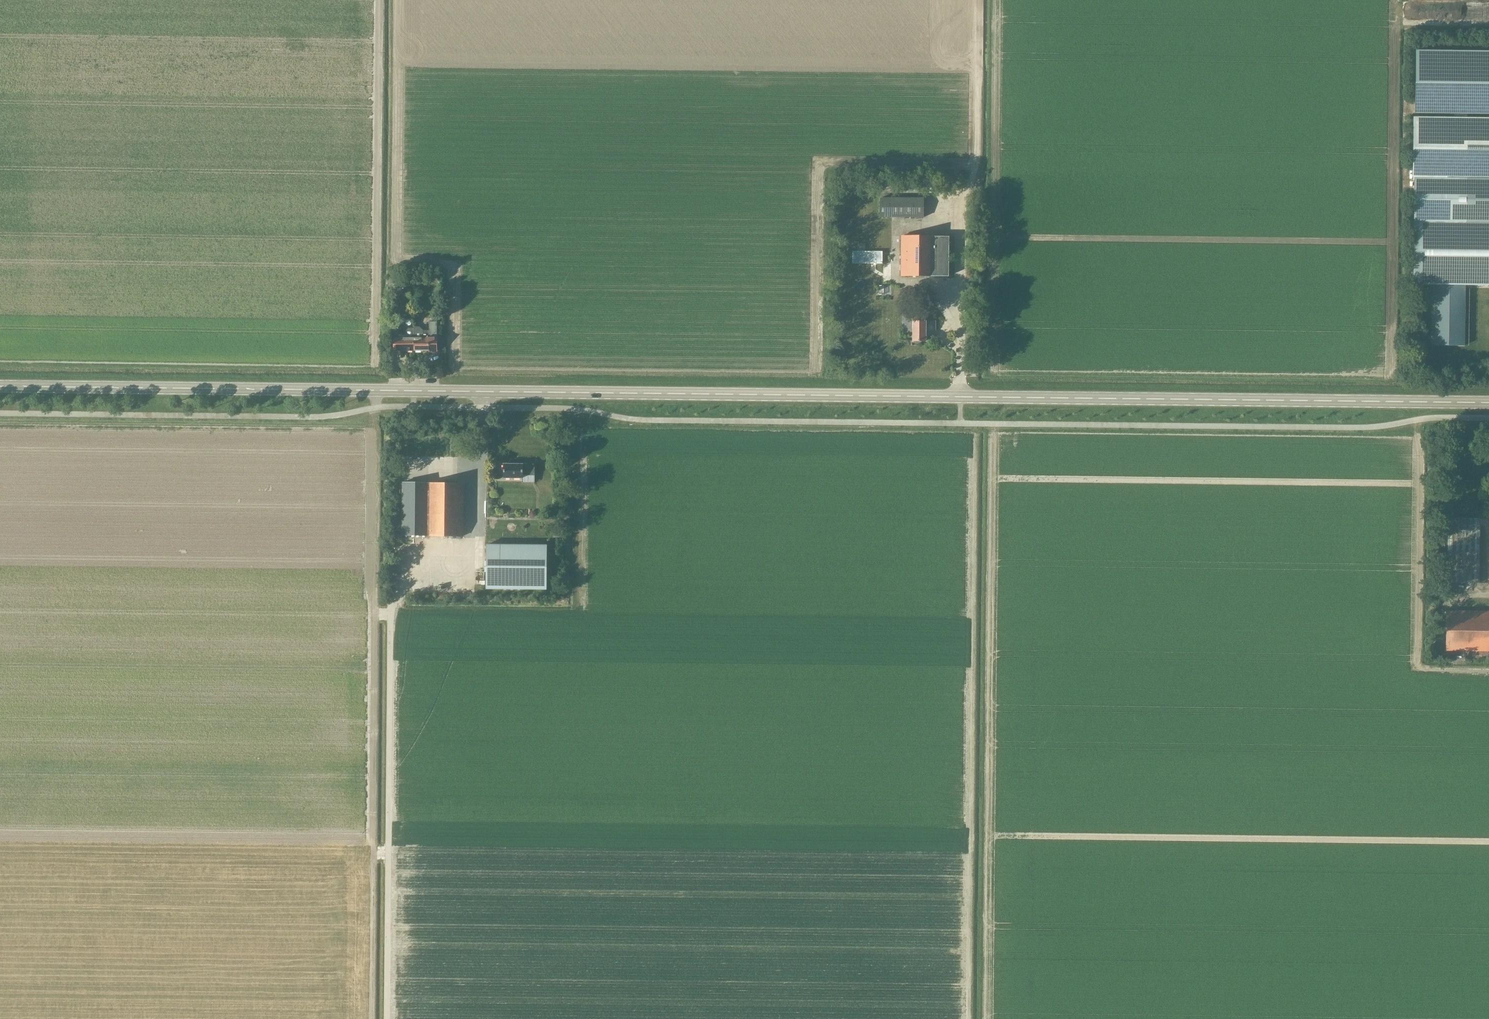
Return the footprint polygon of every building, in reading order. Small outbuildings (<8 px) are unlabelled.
[(1467,118),(1467,114),(1488,114),(1488,54),(1415,53),(1414,113),(1453,113),(1453,117),(1412,117),(1411,178),(1444,178),(1444,204),(1413,204),(1412,284),(1432,285),(1432,345),(1464,345),(1465,282),(1488,282),(1488,118),(1467,118)] [(923,217),(924,197),(880,197),(880,217),(923,217)] [(854,248),(854,260),(884,260),(884,248),(878,248),(878,236),(872,236),(872,248),(854,248)] [(901,275),(936,276),(948,276),(949,236),(936,236),(901,236),(901,275)] [(925,341),(925,321),(925,316),(915,315),(915,321),(913,321),(913,341),(925,341)] [(413,326),(413,328),(413,334),(413,350),(437,350),(437,321),(429,321),(429,330),(423,330),(419,326),(413,326)] [(393,350),(413,350),(413,334),(413,328),(404,328),(404,326),(393,326),(393,350)] [(523,464),(504,464),(504,477),(523,478),(523,475),(535,475),(535,464),(523,464)] [(427,536),(427,483),(403,482),(402,535),(427,536)] [(427,483),(427,536),(463,536),(464,483),(427,483)] [(1447,516),(1447,581),(1479,581),(1480,516),(1447,516)] [(547,545),(487,544),(486,588),(546,589),(547,545)] [(457,577),(458,564),(444,564),(443,576),(457,577)] [(1446,609),(1446,651),(1488,652),(1488,609),(1446,609)]
